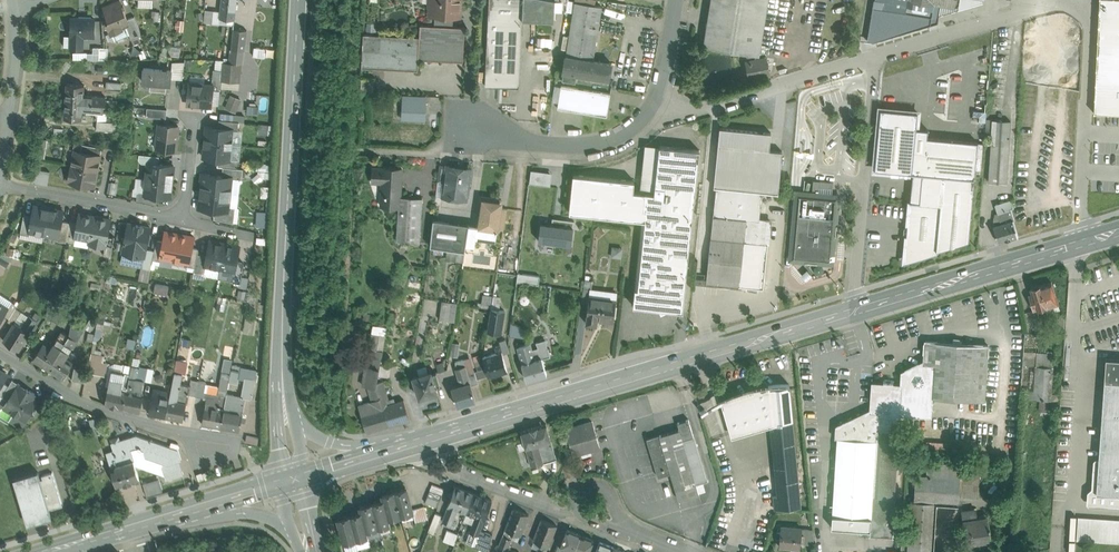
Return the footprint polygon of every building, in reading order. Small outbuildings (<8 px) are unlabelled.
[(221,12),(220,17),(227,18),(229,0),(222,0),(221,12)] [(227,18),(227,24),(234,25),(237,0),(229,0),(227,18)] [(429,7),(435,7),(435,16),(453,17),(454,9),(461,10),(461,0),(429,0),(429,7)] [(485,86),(519,87),(522,20),(523,0),(489,0),(485,86)] [(522,20),(554,21),(555,11),(555,0),(523,0),(522,20)] [(555,11),(566,11),(568,0),(555,0),(555,11)] [(703,46),(746,53),(758,55),(759,55),(768,0),(711,0),(703,46)] [(884,1),(877,0),(874,0),(873,3),(872,30),(885,30),(885,26),(898,27),(898,22),(912,23),(913,16),(919,16),(919,17),(925,17),(925,18),(931,18),(934,3),(918,0),(885,0),(884,1)] [(1093,111),(1118,112),(1118,0),(1098,0),(1093,111)] [(120,1),(104,7),(110,22),(108,23),(115,41),(130,35),(126,27),(130,25),(127,19),(120,1)] [(595,5),(575,2),(568,43),(567,50),(566,56),(593,60),(602,7),(595,5)] [(214,10),(205,10),(204,22),(220,24),(220,17),(221,12),(214,11),(214,10)] [(135,16),(127,19),(130,25),(126,27),(130,35),(131,39),(142,35),(135,16)] [(453,17),(435,16),(434,25),(453,26),(453,17)] [(93,18),(72,18),(72,35),(72,47),(82,47),(82,35),(93,35),(93,29),(96,30),(96,22),(93,22),(93,18)] [(434,25),(420,25),(420,37),(419,59),(463,61),(465,27),(453,26),(434,25)] [(247,30),(234,29),(231,50),(231,58),(244,59),(247,30)] [(420,37),(363,34),(362,67),(418,70),(419,59),(420,37)] [(264,56),(265,47),(253,46),(253,56),(264,56)] [(758,55),(746,53),(748,62),(759,60),(758,55)] [(566,56),(563,72),(563,73),(577,75),(608,80),(611,63),(593,60),(566,56)] [(748,62),(746,62),(746,63),(749,63),(752,75),(749,76),(749,77),(769,73),(766,58),(759,60),(748,62)] [(241,65),(223,63),(223,70),(221,87),(239,88),(241,65)] [(172,70),(144,68),(143,81),(150,81),(150,88),(167,89),(167,83),(171,83),(172,70)] [(223,70),(213,69),(212,85),(214,85),(213,90),(221,90),(221,87),(223,70)] [(563,72),(557,71),(556,78),(576,81),(577,75),(563,73),(563,72)] [(205,77),(191,75),(190,83),(189,83),(187,104),(211,106),(213,90),(214,85),(212,85),(204,84),(205,77)] [(122,82),(107,81),(106,89),(121,90),(122,82)] [(85,85),(67,84),(65,101),(105,104),(106,97),(84,95),(85,85)] [(610,94),(561,86),(558,109),(607,116),(610,94)] [(239,103),(230,100),(226,108),(235,112),(239,103)] [(105,104),(65,101),(64,118),(82,119),(83,109),(105,111),(105,104)] [(426,102),(403,101),(403,119),(425,120),(426,102)] [(247,112),(258,112),(258,104),(247,103),(247,112)] [(167,109),(147,107),(147,116),(166,118),(167,109)] [(918,113),(880,109),(875,170),(911,173),(916,128),(916,129),(918,113)] [(239,122),(219,119),(218,127),(233,129),(233,130),(238,130),(239,122)] [(1010,121),(992,120),(989,182),(1006,183),(1010,121)] [(117,122),(97,121),(97,129),(116,131),(117,122)] [(178,125),(159,123),(157,149),(176,151),(178,125)] [(218,127),(207,126),(205,141),(232,144),(233,130),(233,129),(218,127)] [(771,133),(720,127),(714,186),(716,187),(762,192),(778,193),(778,192),(782,151),(769,150),(771,133)] [(977,142),(927,137),(928,130),(916,129),(916,128),(911,173),(913,173),(922,174),(974,179),(977,142)] [(36,156),(45,156),(46,138),(36,138),(36,156)] [(232,144),(205,141),(203,157),(218,159),(230,160),(230,159),(232,159),(232,154),(231,152),(232,144)] [(102,147),(82,144),(81,151),(101,155),(102,147)] [(645,145),(640,192),(645,192),(654,193),(659,146),(646,144),(645,144),(645,145)] [(700,150),(659,146),(654,193),(645,192),(642,220),(633,306),(659,309),(661,313),(669,310),(683,311),(700,150)] [(81,151),(74,150),(72,165),(98,170),(101,155),(81,151)] [(159,156),(139,154),(139,159),(142,163),(147,163),(159,164),(159,156)] [(232,159),(230,159),(230,160),(218,159),(218,166),(223,167),(237,168),(238,168),(238,160),(232,159)] [(159,164),(147,163),(146,178),(172,181),(174,165),(159,164)] [(98,170),(72,165),(69,181),(95,186),(98,170)] [(447,166),(440,165),(438,180),(445,181),(447,166)] [(470,169),(447,166),(445,181),(444,192),(447,196),(452,197),(456,194),(456,193),(467,194),(470,169)] [(36,167),(33,181),(47,184),(50,170),(36,167)] [(237,168),(223,167),(222,176),(232,177),(232,178),(242,179),(243,169),(238,168),(237,168)] [(402,168),(384,167),(383,168),(373,167),(372,182),(383,182),(381,206),(399,207),(400,196),(402,168)] [(536,184),(538,171),(531,170),(529,183),(536,184)] [(551,186),(552,173),(538,171),(536,184),(551,186)] [(222,176),(211,175),(211,173),(202,172),(200,183),(202,183),(201,191),(230,194),(232,178),(232,177),(222,176)] [(974,179),(922,174),(913,173),(910,201),(907,228),(904,228),(903,234),(907,234),(904,261),(936,251),(968,241),(974,179)] [(569,212),(642,220),(645,192),(640,192),(633,191),(634,181),(573,174),(569,212)] [(172,181),(146,178),(144,192),(144,194),(158,195),(171,197),(172,181)] [(762,192),(716,187),(713,215),(747,218),(759,219),(762,192)] [(158,195),(144,194),(144,192),(140,191),(137,193),(137,200),(156,204),(158,195)] [(230,194),(201,191),(200,199),(199,199),(198,207),(215,209),(228,211),(229,206),(230,194)] [(812,194),(803,193),(800,192),(799,194),(798,200),(799,202),(794,256),(834,260),(835,250),(833,250),(833,248),(833,245),(834,245),(838,200),(834,199),(835,196),(832,196),(818,194),(812,194)] [(503,198),(480,194),(476,223),(499,227),(503,198)] [(422,198),(400,196),(399,207),(397,241),(419,242),(422,198)] [(1011,200),(995,204),(998,212),(1004,211),(1011,209),(1013,208),(1011,200)] [(42,206),(35,205),(33,215),(30,231),(30,232),(44,234),(49,207),(42,206)] [(228,211),(215,209),(214,219),(233,223),(235,207),(229,206),(228,211)] [(57,208),(49,207),(44,234),(58,237),(59,237),(62,220),(64,211),(56,209),(57,208)] [(1011,209),(1004,211),(998,212),(1001,223),(993,226),(998,242),(1017,236),(1013,220),(1014,220),(1011,209)] [(24,213),(21,233),(30,235),(30,232),(30,231),(33,215),(24,213)] [(95,216),(80,213),(78,221),(75,237),(76,237),(90,240),(95,216)] [(747,218),(713,215),(706,282),(739,285),(742,261),(745,262),(747,253),(743,253),(744,239),(747,218)] [(111,219),(95,216),(90,240),(89,243),(105,246),(106,246),(108,235),(111,219)] [(552,224),(573,227),(574,220),(560,219),(552,218),(552,224)] [(759,219),(747,218),(744,239),(767,242),(768,242),(770,221),(759,219)] [(469,225),(433,219),(430,246),(465,251),(469,225)] [(70,222),(62,220),(59,237),(58,237),(58,240),(67,242),(67,240),(70,222)] [(78,221),(70,220),(70,222),(67,240),(75,241),(76,237),(75,237),(78,221)] [(133,254),(138,225),(129,223),(123,252),(133,254)] [(552,224),(541,223),(538,241),(571,245),(573,227),(552,224)] [(138,225),(133,254),(144,256),(145,256),(146,248),(150,227),(138,225)] [(194,236),(165,231),(163,241),(160,257),(161,257),(188,262),(189,263),(192,247),(194,236)] [(115,236),(108,235),(106,246),(105,246),(104,254),(111,256),(115,236)] [(767,242),(744,239),(743,253),(747,253),(745,262),(742,261),(739,285),(747,286),(747,285),(748,285),(748,288),(753,290),(754,290),(756,290),(757,286),(758,286),(758,287),(763,288),(768,243),(767,243),(767,242)] [(163,241),(157,240),(155,250),(153,259),(160,261),(161,257),(160,257),(163,241)] [(225,243),(210,240),(207,255),(205,266),(206,267),(220,269),(225,243)] [(240,246),(225,243),(220,269),(234,272),(235,272),(237,261),(240,246)] [(612,245),(610,256),(621,258),(622,247),(612,245)] [(199,249),(192,247),(189,263),(188,262),(188,266),(195,267),(198,254),(199,249)] [(155,250),(146,248),(145,256),(144,256),(142,267),(151,269),(153,259),(155,250)] [(198,254),(195,267),(194,273),(204,275),(206,267),(205,266),(207,255),(198,254)] [(244,262),(237,261),(235,272),(234,272),(232,281),(240,282),(244,262)] [(518,273),(517,282),(539,285),(540,276),(518,273)] [(592,281),(585,280),(582,302),(588,303),(589,297),(590,297),(591,290),(592,281)] [(1033,286),(1032,288),(1031,288),(1033,296),(1030,297),(1034,310),(1037,309),(1056,303),(1058,303),(1051,282),(1040,285),(1038,284),(1036,284),(1034,285),(1033,286)] [(169,286),(155,283),(154,292),(167,294),(169,286)] [(616,294),(591,290),(590,297),(589,297),(588,303),(586,323),(597,325),(597,319),(613,321),(616,294)] [(493,296),(483,295),(481,307),(491,308),(493,296)] [(514,300),(493,296),(491,308),(504,311),(512,312),(514,300)] [(457,303),(442,301),(439,319),(455,322),(457,303)] [(12,302),(8,308),(4,315),(9,319),(16,308),(17,305),(12,302)] [(63,309),(49,302),(46,316),(59,324),(63,309)] [(4,315),(8,308),(0,303),(0,321),(4,315)] [(1056,303),(1037,309),(1039,314),(1049,311),(1049,312),(1058,309),(1056,303)] [(9,319),(8,321),(13,325),(17,318),(22,312),(16,308),(9,319)] [(504,311),(491,308),(488,331),(501,333),(504,311)] [(13,325),(3,341),(19,350),(30,333),(37,321),(29,316),(25,323),(17,318),(13,325)] [(1065,316),(1053,318),(1055,331),(1064,331),(1065,316)] [(91,318),(85,328),(91,331),(97,322),(91,318)] [(243,332),(252,333),(253,318),(245,318),(243,332)] [(78,322),(72,320),(72,325),(71,325),(69,336),(77,341),(83,332),(75,327),(78,322)] [(51,349),(43,344),(33,359),(48,369),(69,336),(62,331),(51,349)] [(380,335),(377,350),(374,361),(380,363),(382,357),(386,333),(380,332),(380,335)] [(1026,333),(1024,365),(1036,366),(1053,367),(1054,354),(1045,353),(1046,334),(1026,333)] [(380,335),(372,334),(369,348),(377,350),(380,335)] [(69,336),(48,369),(63,379),(73,363),(65,357),(72,347),(73,348),(77,341),(69,336)] [(507,371),(498,341),(488,344),(491,355),(483,357),(489,376),(507,371)] [(988,345),(925,341),(924,363),(922,363),(903,373),(902,386),(900,414),(900,415),(931,417),(933,398),(984,401),(988,345)] [(535,360),(530,344),(517,347),(527,380),(546,374),(541,358),(535,360)] [(104,356),(91,353),(88,373),(107,376),(110,363),(103,362),(104,356)] [(1105,358),(1098,459),(1118,460),(1118,359),(1105,358)] [(467,373),(463,359),(455,362),(456,368),(460,383),(459,386),(451,388),(457,405),(476,400),(471,385),(470,382),(467,373)] [(171,392),(166,417),(182,420),(185,403),(187,403),(189,395),(191,385),(190,385),(181,383),(182,373),(185,374),(187,362),(177,360),(171,392)] [(111,371),(105,405),(124,408),(127,391),(122,390),(125,374),(130,375),(132,366),(123,364),(121,373),(111,371)] [(1028,390),(1034,390),(1036,366),(1024,365),(1022,390),(1028,390)] [(138,367),(132,366),(127,391),(124,408),(140,412),(143,394),(142,394),(144,381),(138,379),(136,379),(138,367)] [(240,368),(232,366),(229,381),(237,383),(240,368)] [(1053,367),(1036,366),(1034,390),(1034,392),(1051,393),(1053,367)] [(8,372),(0,367),(0,385),(8,372)] [(373,368),(366,367),(363,385),(368,386),(376,387),(379,369),(373,368)] [(87,371),(74,368),(72,380),(85,383),(87,371)] [(474,371),(467,373),(470,382),(471,385),(478,383),(474,371)] [(229,373),(223,372),(220,387),(218,399),(226,400),(228,389),(227,388),(229,373)] [(431,372),(413,377),(419,398),(437,392),(435,385),(440,384),(436,372),(431,374),(431,372)] [(125,374),(122,390),(127,391),(130,375),(125,374)] [(248,378),(244,398),(251,399),(254,379),(248,378)] [(199,381),(191,379),(190,385),(191,385),(189,395),(196,396),(199,381)] [(13,380),(2,397),(6,400),(9,399),(15,389),(17,390),(20,385),(13,380)] [(206,382),(199,381),(196,396),(203,397),(206,384),(206,382)] [(217,386),(206,384),(203,397),(207,398),(202,424),(220,427),(224,410),(219,409),(219,406),(220,407),(220,406),(224,406),(226,400),(218,399),(220,387),(217,387),(217,386)] [(769,387),(721,401),(721,402),(731,434),(771,422),(772,422),(769,389),(789,387),(789,389),(790,389),(789,384),(779,384),(768,385),(769,387)] [(35,394),(20,385),(17,390),(15,389),(9,399),(4,407),(26,421),(30,415),(31,416),(34,415),(36,412),(35,409),(34,408),(37,402),(32,399),(35,394)] [(704,409),(701,412),(702,413),(708,409),(712,407),(716,404),(720,403),(721,402),(721,401),(769,387),(768,385),(762,386),(754,388),(745,390),(738,392),(731,395),(724,398),(717,401),(709,406),(704,409)] [(902,386),(874,385),(872,412),(877,413),(900,414),(902,386)] [(378,393),(376,387),(368,386),(375,408),(371,410),(369,402),(359,406),(361,413),(367,433),(388,426),(378,393)] [(789,387),(769,389),(772,422),(791,420),(791,421),(792,421),(789,389),(789,387)] [(171,392),(153,389),(148,413),(166,417),(171,392)] [(1059,393),(1051,393),(1034,392),(1034,390),(1028,390),(1028,399),(1058,400),(1059,393)] [(404,400),(389,404),(385,391),(378,393),(388,426),(389,427),(410,420),(404,400)] [(235,397),(233,395),(227,394),(226,400),(224,406),(224,410),(220,427),(239,431),(245,404),(243,404),(242,405),(234,403),(235,397)] [(865,414),(837,427),(837,438),(876,440),(876,429),(877,413),(872,412),(866,415),(865,414)] [(900,414),(877,413),(876,429),(899,431),(899,430),(900,415),(900,414)] [(688,419),(677,422),(679,429),(682,439),(693,435),(688,419)] [(772,422),(771,422),(778,494),(798,492),(791,421),(791,420),(772,422)] [(592,421),(566,428),(574,455),(600,447),(592,421)] [(546,424),(521,431),(524,442),(518,444),(519,450),(526,448),(531,466),(543,463),(538,445),(551,441),(546,424)] [(670,473),(678,499),(699,494),(682,439),(679,429),(659,435),(670,473)] [(872,496),(871,518),(893,519),(898,452),(900,453),(901,442),(898,442),(899,431),(876,429),(876,440),(837,438),(833,494),(853,495),(872,496)] [(670,473),(659,435),(647,439),(658,476),(670,473)] [(693,435),(682,439),(696,484),(707,481),(693,435)] [(178,450),(136,436),(130,438),(134,449),(138,447),(138,448),(141,449),(143,449),(146,456),(164,463),(168,464),(179,461),(181,460),(178,450)] [(130,438),(112,443),(114,451),(107,453),(111,467),(111,468),(117,487),(139,480),(133,461),(134,460),(130,450),(134,449),(130,438)] [(551,441),(538,445),(543,463),(556,460),(551,441)] [(945,463),(927,462),(926,475),(916,474),(914,501),(936,503),(958,504),(958,503),(962,504),(962,499),(962,497),(959,497),(961,469),(961,464),(950,463),(951,460),(946,459),(945,463)] [(1098,459),(1097,470),(1093,469),(1092,476),(1097,476),(1096,493),(1108,494),(1118,495),(1118,460),(1098,459)] [(179,461),(168,464),(164,463),(162,467),(166,480),(183,475),(179,461)] [(980,470),(961,469),(959,497),(962,497),(962,499),(978,500),(980,470)] [(43,479),(41,480),(38,472),(36,472),(37,475),(34,475),(16,481),(28,520),(29,523),(39,519),(40,520),(47,518),(47,517),(49,517),(50,519),(52,518),(49,510),(52,509),(62,506),(52,473),(42,476),(43,479)] [(1088,504),(1107,505),(1108,494),(1096,493),(1097,476),(1092,476),(1092,488),(1089,492),(1088,504)] [(158,477),(142,482),(146,497),(163,492),(158,477)] [(444,489),(432,484),(430,490),(442,495),(444,489)] [(473,493),(455,486),(447,506),(448,506),(442,521),(451,524),(457,509),(466,513),(473,493)] [(407,489),(394,492),(400,516),(413,513),(412,510),(407,489)] [(442,495),(430,490),(427,496),(439,501),(442,495)] [(394,492),(384,495),(382,495),(383,501),(384,501),(389,519),(400,516),(394,492)] [(798,492),(778,494),(778,497),(774,498),(775,510),(800,507),(798,492)] [(491,500),(473,493),(466,513),(475,516),(470,531),(470,532),(466,542),(474,545),(478,534),(478,535),(480,530),(491,500)] [(851,528),(853,495),(833,494),(831,527),(851,528)] [(1108,494),(1107,505),(1118,506),(1118,495),(1108,494)] [(853,495),(851,528),(870,529),(871,518),(872,496),(853,495)] [(439,501),(427,496),(425,502),(437,507),(439,501)] [(383,501),(372,504),(378,528),(390,524),(389,519),(384,501),(383,501)] [(914,501),(910,501),(908,532),(907,551),(933,551),(936,503),(914,501)] [(372,504),(360,507),(361,513),(362,513),(366,531),(367,531),(378,528),(372,504)] [(424,506),(418,508),(422,520),(428,519),(424,506)] [(418,508),(412,510),(413,513),(415,522),(422,520),(418,508)] [(513,508),(497,549),(506,551),(514,533),(520,535),(529,514),(513,508)] [(971,512),(976,538),(991,536),(988,516),(977,517),(976,511),(971,512)] [(976,538),(971,512),(962,513),(965,534),(963,534),(965,545),(976,543),(976,538)] [(361,513),(350,516),(356,540),(368,537),(367,531),(366,531),(362,513),(361,513)] [(441,516),(435,513),(428,532),(434,534),(441,516)] [(350,516),(338,520),(344,543),(356,540),(350,516)] [(1078,517),(1077,540),(1118,543),(1118,520),(1078,517)] [(893,519),(871,518),(870,529),(870,535),(892,536),(893,519)] [(557,525),(541,519),(533,540),(549,546),(557,525)] [(802,529),(781,527),(779,546),(800,548),(800,543),(801,539),(802,529)] [(567,529),(560,546),(558,551),(573,551),(580,534),(567,529)] [(812,530),(806,529),(805,539),(801,539),(800,543),(814,544),(812,530)] [(458,534),(447,530),(444,538),(455,543),(458,534)] [(492,534),(480,530),(478,535),(478,534),(474,545),(474,547),(488,551),(492,534)] [(902,531),(900,551),(907,551),(908,532),(902,531)] [(593,539),(580,534),(573,551),(588,551),(593,539)] [(599,542),(595,551),(611,551),(613,547),(599,542)]
